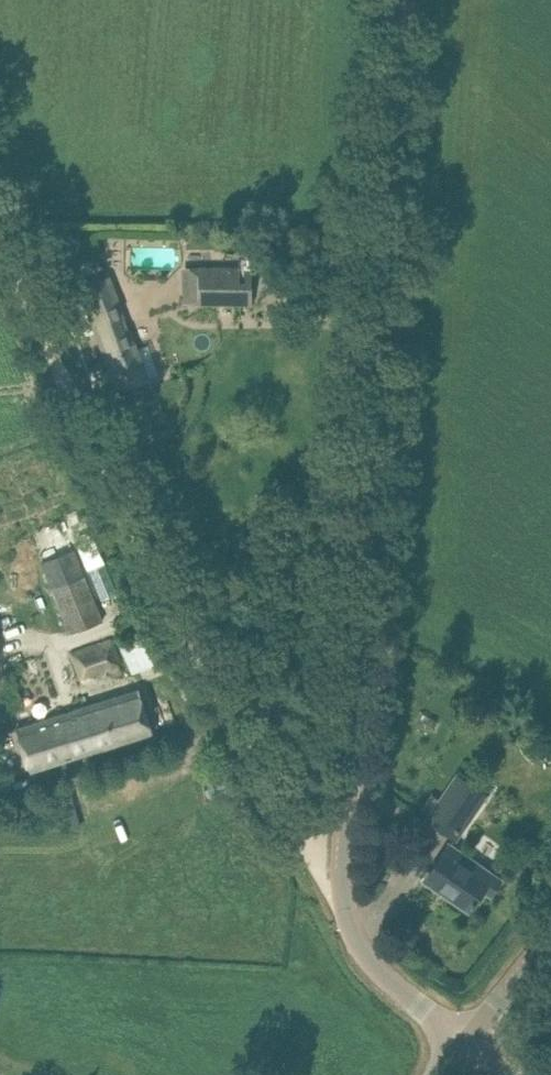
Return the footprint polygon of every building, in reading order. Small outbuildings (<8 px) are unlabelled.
[(253,267),(252,267),(252,254),(241,254),(241,267),(200,266),(200,303),(253,303),(253,267)] [(148,377),(109,276),(79,288),(118,389),(148,377)] [(52,585),(72,633),(103,620),(84,572),(52,585)] [(111,639),(71,655),(79,679),(120,662),(111,639)] [(139,685),(84,702),(98,749),(154,731),(139,685)] [(98,749),(84,702),(15,724),(29,771),(98,749)] [(458,775),(428,818),(456,837),(486,794),(458,775)] [(427,878),(428,879),(430,877),(450,890),(448,893),(468,907),(472,901),(473,902),(476,898),(475,897),(482,887),(491,893),(501,878),(463,853),(458,860),(445,851),(427,878)]
